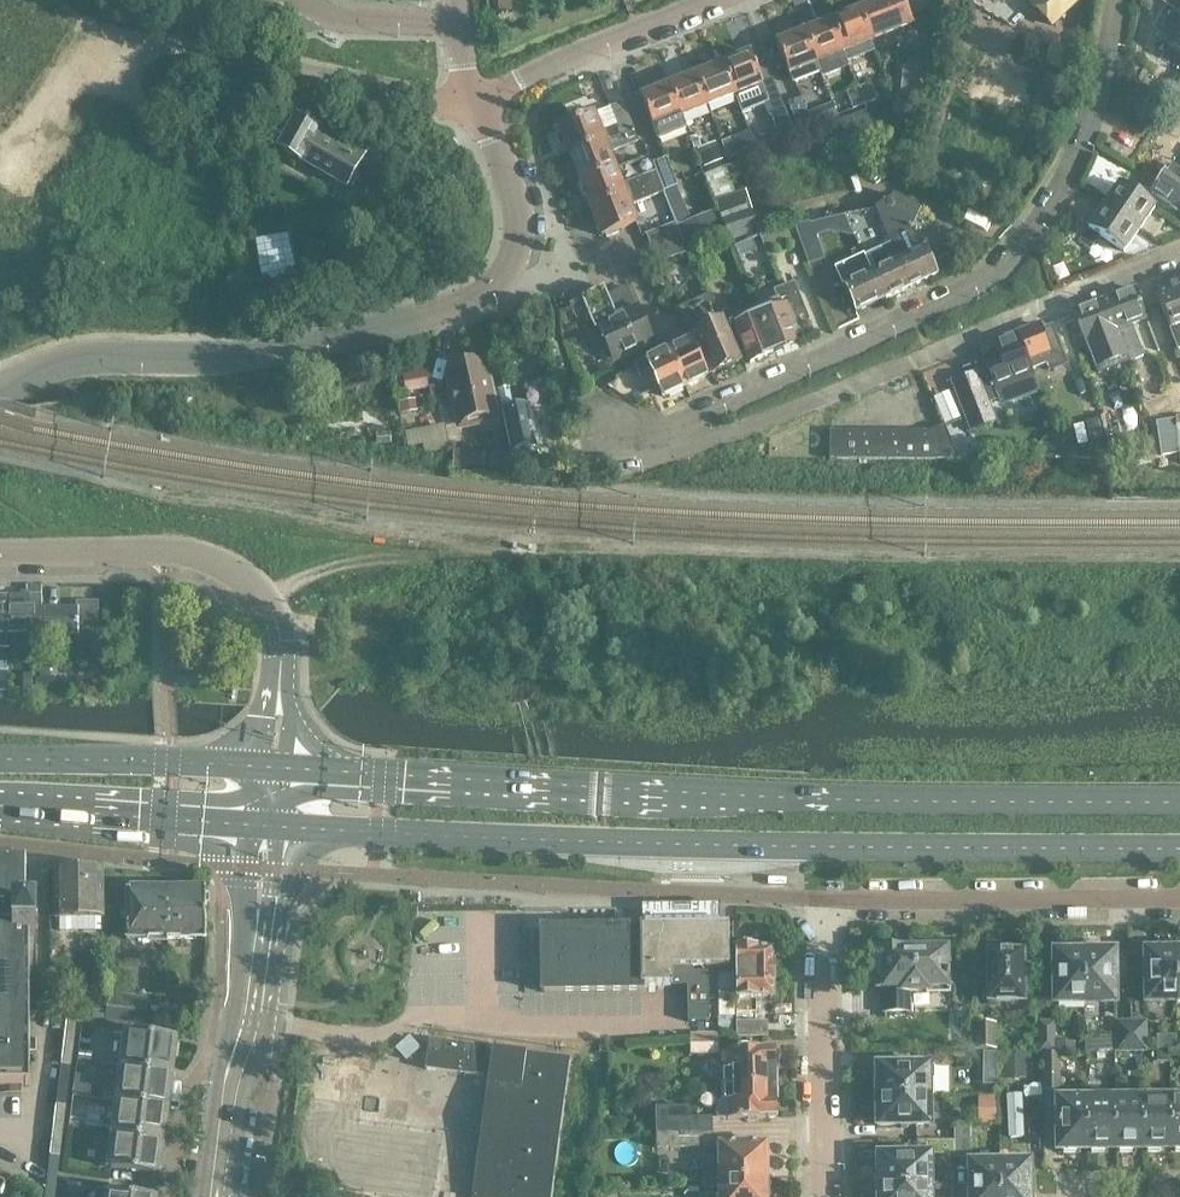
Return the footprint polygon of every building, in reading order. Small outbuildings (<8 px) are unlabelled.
[(914,26),(903,0),(881,0),(857,9),(871,44),(914,26)] [(1030,2),(1030,3),(1051,25),(1075,0),(1028,0),(1030,2)] [(1160,1),(1179,14),(1179,0),(1161,0),(1160,1)] [(844,54),(871,44),(857,9),(830,20),(844,54)] [(817,65),(844,54),(830,20),(803,31),(817,65)] [(1167,41),(1179,49),(1179,20),(1167,41)] [(791,35),(790,32),(786,30),(777,34),(776,38),(777,41),(776,42),(793,85),(820,74),(817,65),(803,31),(791,35)] [(1063,71),(1070,47),(1051,42),(1045,65),(1063,71)] [(735,97),(763,86),(749,52),(722,63),(735,97)] [(708,108),(735,97),(722,63),(695,74),(708,108)] [(921,82),(922,69),(917,68),(903,67),(900,97),(915,98),(916,82),(921,82)] [(681,118),(708,108),(695,74),(668,84),(681,118)] [(686,129),(681,118),(668,84),(640,96),(658,140),(686,129)] [(857,88),(864,105),(875,101),(869,84),(857,88)] [(1130,104),(1143,112),(1154,93),(1141,86),(1130,104)] [(853,110),(864,105),(857,88),(846,92),(853,110)] [(808,114),(802,98),(788,103),(799,131),(837,115),(832,104),(808,114)] [(620,135),(633,130),(623,103),(609,108),(620,135)] [(780,138),(794,133),(783,105),(769,110),(780,138)] [(272,152),(287,124),(265,112),(250,139),(272,152)] [(602,124),(598,126),(593,114),(559,128),(570,155),(604,142),(609,140),(602,124)] [(301,165),(346,190),(367,154),(350,144),(318,126),(317,129),(297,118),(278,151),(301,165)] [(580,182),(615,168),(609,154),(638,142),(633,130),(620,135),(609,140),(604,142),(570,155),(580,182)] [(728,159),(729,159),(740,155),(733,137),(721,142),(728,159)] [(626,170),(645,162),(641,153),(631,157),(632,159),(623,162),(626,170)] [(701,168),(716,162),(713,153),(698,159),(701,168)] [(1170,165),(1150,193),(1174,209),(1179,201),(1179,172),(1170,165)] [(615,168),(580,182),(591,208),(659,182),(654,169),(621,182),(615,168)] [(715,202),(737,197),(725,170),(705,177),(715,202)] [(636,223),(629,206),(663,193),(663,192),(659,182),(591,208),(602,236),(605,235),(606,238),(620,233),(618,230),(636,223)] [(1103,205),(1138,231),(1154,208),(1119,184),(1103,205)] [(675,223),(677,226),(690,221),(677,186),(663,192),(663,193),(675,223)] [(938,275),(924,247),(922,248),(912,227),(921,209),(895,196),(874,209),(890,242),(911,288),(938,275)] [(728,239),(730,239),(731,238),(732,242),(756,234),(755,231),(757,230),(751,212),(752,211),(748,198),(717,207),(722,221),(728,239)] [(1124,251),(1138,231),(1103,205),(1087,227),(1124,251)] [(885,300),(911,288),(890,242),(874,209),(873,208),(860,212),(867,228),(854,234),(863,255),(872,272),(885,300)] [(264,279),(297,273),(286,209),(253,214),(264,279)] [(854,234),(867,228),(860,212),(844,216),(854,234)] [(656,263),(671,259),(687,253),(677,226),(675,223),(646,234),(656,263)] [(808,264),(823,259),(809,224),(794,228),(808,264)] [(706,282),(722,275),(712,254),(696,261),(706,282)] [(885,300),(872,272),(863,255),(834,269),(856,313),(885,300)] [(1179,325),(1179,285),(1177,278),(1154,287),(1170,329),(1179,325)] [(773,291),(777,300),(755,310),(758,316),(773,353),(796,344),(793,335),(797,333),(794,326),(810,319),(794,282),(773,291)] [(637,307),(616,316),(603,289),(581,299),(595,329),(597,328),(614,362),(654,343),(637,307)] [(1132,325),(1145,320),(1133,289),(1106,299),(1130,361),(1144,356),(1132,325)] [(691,343),(696,340),(712,374),(723,369),(727,370),(734,367),(735,364),(739,362),(720,321),(721,321),(709,294),(675,309),(690,342),(691,341),(691,343)] [(1115,367),(1130,361),(1106,299),(1075,311),(1090,353),(1107,346),(1115,367)] [(773,353),(758,316),(755,310),(731,319),(734,325),(750,363),(773,353)] [(1065,363),(1051,327),(1041,331),(1039,325),(1016,334),(1031,369),(1045,363),(1048,370),(1065,363)] [(1031,369),(1016,334),(994,342),(998,353),(984,358),(993,383),(982,387),(982,386),(958,396),(972,429),(995,420),(987,402),(998,397),(1000,402),(1037,387),(1031,369)] [(707,376),(691,343),(691,341),(690,342),(669,351),(685,387),(707,376)] [(635,367),(640,378),(647,392),(658,386),(663,397),(685,387),(669,351),(635,367)] [(459,431),(498,422),(485,367),(446,376),(459,431)] [(400,392),(429,387),(426,371),(397,376),(400,392)] [(512,402),(508,388),(509,388),(506,374),(494,376),(497,391),(498,391),(501,404),(512,402)] [(952,389),(935,395),(946,422),(963,416),(952,389)] [(511,452),(536,447),(528,408),(502,413),(511,452)] [(1114,414),(1101,417),(1108,453),(1109,456),(1124,453),(1120,439),(1121,439),(1114,414)] [(1105,442),(1101,417),(1086,421),(1092,445),(1105,442)] [(1161,456),(1179,453),(1179,450),(1175,419),(1155,422),(1161,456)] [(447,434),(445,425),(444,424),(411,430),(411,427),(395,430),(396,436),(405,434),(408,446),(440,440),(441,448),(451,447),(448,434),(447,434)] [(944,425),(931,431),(936,460),(959,459),(944,425)] [(844,431),(829,431),(829,460),(844,460),(844,431)] [(859,431),(844,431),(844,460),(859,460),(859,431)] [(874,431),(859,431),(859,460),(874,460),(874,431)] [(888,431),(874,431),(874,460),(888,460),(888,431)] [(903,431),(888,431),(888,460),(903,460),(903,431)] [(917,431),(903,431),(903,460),(917,460),(917,431)] [(931,431),(917,431),(917,460),(936,460),(931,431)] [(32,608),(41,608),(41,587),(27,587),(27,595),(10,595),(9,634),(32,635),(32,608)] [(9,634),(10,595),(0,595),(0,634),(9,634)] [(32,635),(77,636),(77,639),(97,640),(97,603),(77,603),(77,609),(41,608),(32,608),(32,635)] [(40,676),(49,676),(49,664),(40,664),(40,676)] [(9,690),(9,671),(0,671),(0,690),(9,690)] [(0,861),(0,1093),(21,1093),(21,1086),(30,1086),(29,937),(35,937),(35,913),(25,913),(25,861),(0,861)] [(54,919),(59,919),(59,932),(101,931),(101,919),(103,918),(103,907),(112,907),(112,878),(102,878),(102,869),(53,870),(54,919)] [(166,939),(166,889),(127,889),(126,939),(148,939),(148,943),(167,943),(167,939),(166,939)] [(206,939),(206,889),(166,889),(166,939),(167,939),(206,939)] [(682,985),(682,967),(681,907),(644,907),(644,927),(641,927),(641,931),(629,932),(629,927),(542,928),(543,991),(642,990),(642,986),(682,985)] [(719,926),(718,907),(681,907),(682,967),(682,985),(687,985),(688,1021),(709,1021),(708,972),(693,973),(692,967),(728,966),(728,926),(719,926)] [(757,997),(775,997),(774,946),(754,946),(751,941),(739,941),(735,946),(736,1037),(767,1037),(767,1021),(751,1021),(751,1010),(757,1010),(757,997)] [(930,990),(949,990),(949,964),(947,964),(947,960),(951,955),(951,949),(947,945),(940,945),(936,949),(923,949),(919,945),(909,945),(905,950),(902,950),(902,948),(877,948),(878,988),(885,988),(885,1013),(911,1012),(911,994),(930,994),(930,990)] [(1084,1008),(1114,1007),(1113,952),(1101,952),(1099,949),(1084,950),(1084,1008)] [(1176,1008),(1176,1006),(1175,949),(1160,949),(1159,952),(1146,952),(1147,1008),(1176,1008)] [(1055,1008),(1084,1008),(1084,950),(1069,950),(1067,953),(1055,953),(1055,1008)] [(989,1005),(1022,1004),(1022,953),(989,954),(989,1005)] [(107,992),(108,993),(123,994),(125,975),(108,974),(107,992)] [(718,1017),(734,1016),(734,991),(718,991),(718,1017)] [(145,1026),(145,1025),(149,998),(108,993),(105,1021),(145,1026)] [(65,1030),(67,1016),(68,1004),(55,1003),(52,1028),(65,1030)] [(67,1016),(65,1030),(61,1061),(71,1062),(77,1017),(67,1016)] [(996,1049),(996,1020),(973,1020),(973,1048),(996,1049)] [(1085,1053),(1114,1052),(1125,1053),(1132,1053),(1132,1020),(1114,1021),(1114,1041),(1085,1042),(1085,1053)] [(1132,1053),(1140,1053),(1147,1053),(1146,1020),(1132,1020),(1132,1053)] [(1066,1042),(1055,1042),(1055,1021),(1037,1021),(1037,1055),(1042,1055),(1055,1054),(1055,1053),(1067,1053),(1066,1042)] [(171,1075),(173,1066),(176,1039),(122,1032),(118,1068),(171,1075)] [(690,1054),(719,1054),(719,1033),(690,1033),(690,1054)] [(486,1048),(429,1041),(425,1069),(483,1077),(486,1048)] [(721,1084),(776,1083),(775,1048),(725,1050),(725,1069),(721,1069),(721,1084)] [(472,1196),(551,1196),(569,1059),(491,1049),(472,1196)] [(932,1069),(934,1069),(991,1068),(990,1052),(932,1052),(932,1066),(932,1069)] [(1151,1063),(1171,1063),(1171,1052),(1151,1052),(1151,1063)] [(1132,1053),(1125,1053),(1125,1064),(1140,1063),(1140,1053),(1132,1053)] [(96,1072),(98,1057),(80,1054),(77,1070),(96,1072)] [(1022,1072),(1022,1054),(1001,1054),(1000,1072),(1022,1072)] [(1042,1091),(1061,1091),(1060,1054),(1055,1054),(1042,1055),(1042,1091)] [(57,1093),(67,1094),(71,1062),(61,1061),(57,1093)] [(932,1069),(932,1066),(908,1066),(906,1063),(899,1063),(897,1066),(876,1066),(877,1096),(932,1095),(932,1069)] [(167,1107),(171,1075),(118,1068),(114,1100),(167,1107)] [(90,1110),(92,1073),(76,1072),(74,1109),(90,1110)] [(721,1084),(721,1100),(717,1100),(718,1119),(727,1119),(777,1118),(776,1083),(721,1084)] [(53,1126),(63,1127),(67,1094),(57,1093),(53,1126)] [(909,1126),(933,1126),(932,1095),(877,1096),(877,1126),(897,1126),(900,1129),(906,1129),(909,1126)] [(1057,1151),(1086,1151),(1086,1131),(1093,1129),(1092,1118),(1086,1116),(1086,1095),(1056,1096),(1057,1151)] [(1086,1151),(1115,1151),(1115,1132),(1121,1129),(1121,1118),(1114,1116),(1114,1095),(1086,1095),(1086,1116),(1092,1118),(1093,1129),(1086,1131),(1086,1151)] [(1115,1151),(1143,1150),(1143,1132),(1148,1130),(1148,1118),(1143,1116),(1143,1095),(1114,1095),(1114,1116),(1121,1118),(1121,1129),(1115,1132),(1115,1151)] [(1143,1150),(1172,1150),(1172,1132),(1178,1129),(1177,1119),(1171,1117),(1171,1095),(1143,1095),(1143,1116),(1148,1118),(1148,1130),(1143,1132),(1143,1150)] [(1172,1150),(1179,1150),(1179,1095),(1171,1095),(1171,1117),(1177,1119),(1178,1129),(1172,1132),(1172,1150)] [(341,1179),(349,1180),(372,1184),(371,1188),(415,1194),(415,1191),(418,1192),(428,1187),(430,1173),(432,1158),(437,1159),(440,1133),(436,1127),(411,1123),(410,1129),(393,1126),(392,1130),(356,1125),(358,1110),(341,1107),(341,1102),(316,1099),(310,1102),(308,1122),(313,1122),(308,1157),(349,1163),(349,1166),(343,1165),(341,1179)] [(163,1140),(167,1107),(114,1100),(110,1133),(163,1140)] [(656,1133),(712,1132),(712,1118),(655,1119),(656,1133)] [(49,1155),(59,1157),(63,1127),(53,1126),(49,1155)] [(954,1159),(970,1159),(970,1127),(954,1127),(954,1159)] [(712,1145),(712,1132),(656,1133),(656,1149),(712,1147),(712,1145)] [(159,1175),(163,1140),(110,1133),(105,1167),(107,1167),(107,1168),(159,1175)] [(934,1154),(954,1154),(954,1141),(934,1141),(934,1154)] [(712,1145),(712,1147),(705,1148),(706,1164),(717,1164),(717,1179),(768,1179),(768,1143),(718,1144),(718,1145),(712,1145)] [(933,1185),(933,1155),(910,1155),(907,1153),(900,1153),(898,1155),(878,1156),(878,1185),(933,1185)] [(47,1173),(57,1174),(59,1157),(49,1155),(47,1173)] [(999,1159),(969,1160),(970,1196),(1000,1196),(999,1159)] [(1000,1196),(1029,1196),(1029,1159),(999,1159),(1000,1196)] [(0,1196),(5,1188),(5,1185),(10,1176),(0,1171),(0,1196)] [(57,1174),(47,1173),(44,1196),(55,1196),(57,1174)] [(718,1188),(718,1195),(705,1195),(705,1196),(768,1196),(768,1179),(717,1179),(703,1179),(703,1189),(718,1188)] [(68,1196),(88,1196),(90,1184),(69,1182),(68,1196)] [(933,1185),(878,1185),(878,1196),(934,1196),(933,1185)] [(955,1185),(944,1185),(944,1196),(955,1196),(955,1185)]
